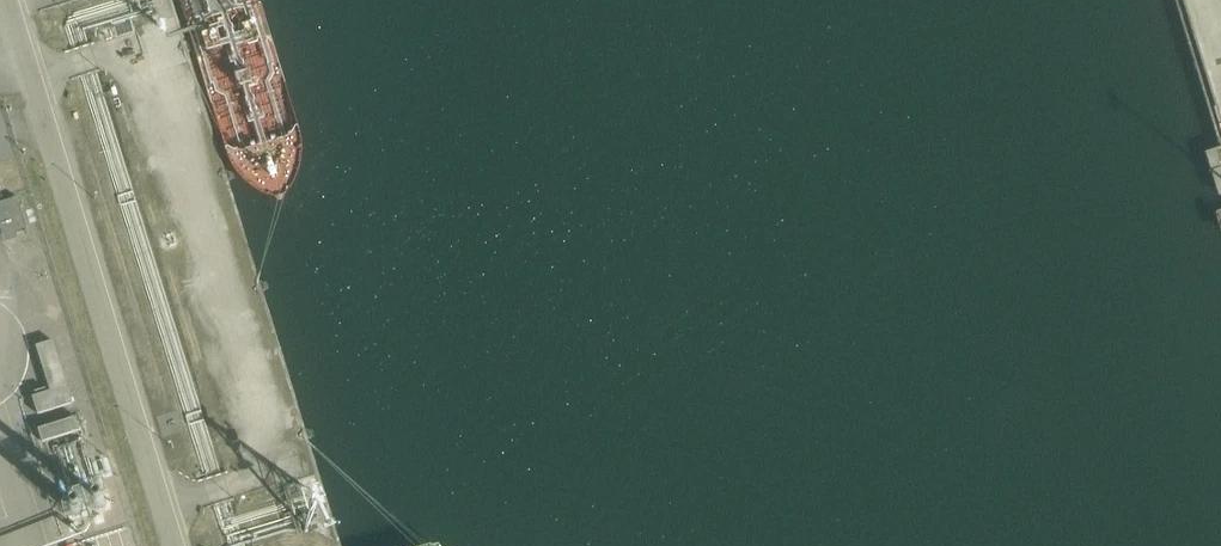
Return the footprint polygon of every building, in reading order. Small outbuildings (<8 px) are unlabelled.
[(16,199),(0,204),(0,213),(8,238),(27,231),(17,198),(16,199)] [(50,391),(32,396),(38,414),(72,404),(53,341),(36,346),(50,391)] [(45,442),(83,428),(78,415),(41,429),(45,442)]
